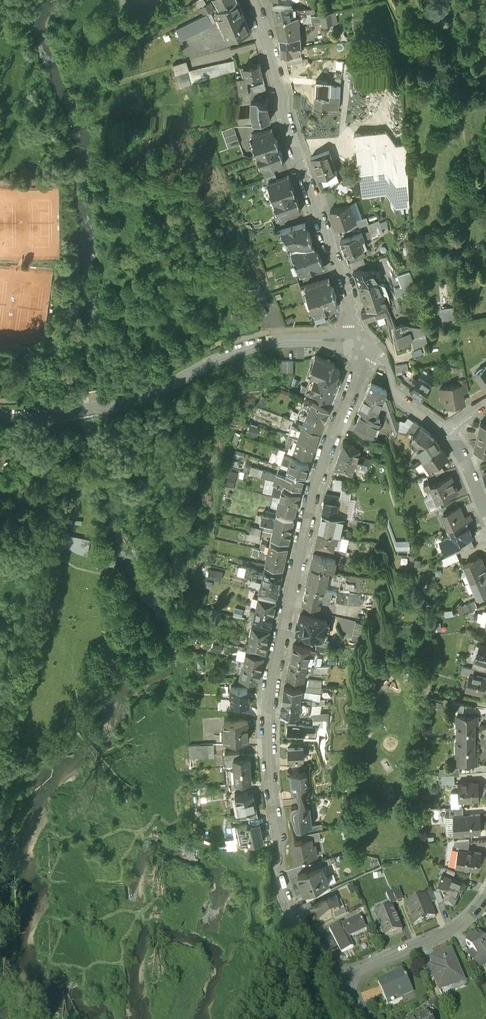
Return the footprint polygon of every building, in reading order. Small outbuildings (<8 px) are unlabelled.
[(225,6),(209,16),(211,20),(227,10),(225,6)] [(288,10),(267,9),(269,24),(285,22),(290,22),(289,10),(288,10)] [(235,23),(227,10),(211,20),(218,31),(235,23)] [(297,11),(297,23),(311,23),(308,13),(297,11)] [(200,21),(189,28),(192,33),(204,26),(200,21)] [(218,31),(214,33),(217,39),(224,55),(223,56),(226,63),(248,55),(235,23),(218,31)] [(198,32),(202,39),(206,37),(212,34),(208,26),(198,32)] [(274,45),(296,41),(296,33),(291,34),(291,30),(271,31),(274,45)] [(180,63),(211,48),(210,47),(206,39),(206,37),(202,39),(175,52),(180,63)] [(331,49),(331,37),(314,41),(309,41),(310,43),(310,47),(320,46),(321,52),(331,49)] [(298,61),(296,41),(274,45),(278,62),(290,62),(298,61)] [(290,62),(278,62),(279,71),(299,71),(298,61),(290,62)] [(299,71),(279,71),(280,80),(291,80),(299,77),(299,71)] [(224,86),(227,97),(234,95),(232,85),(224,86)] [(245,105),(261,102),(258,88),(239,92),(240,98),(243,98),(244,105),(245,105)] [(255,118),(265,117),(263,108),(248,114),(245,105),(244,105),(241,106),(241,105),(234,107),(236,121),(255,118)] [(329,108),(329,113),(323,110),(315,110),(314,123),(322,124),(331,125),(332,122),(337,123),(339,108),(335,108),(329,108)] [(256,123),(255,118),(236,121),(237,130),(250,128),(249,127),(255,126),(254,124),(256,123)] [(256,123),(254,124),(255,126),(249,127),(250,128),(251,136),(252,140),(269,136),(266,123),(260,125),(260,123),(256,123)] [(407,143),(354,151),(362,211),(409,205),(407,143)] [(232,146),(221,150),(227,167),(238,163),(232,146)] [(270,146),(250,153),(256,171),(277,163),(270,146)] [(277,163),(256,171),(262,188),(272,185),(283,181),(277,163)] [(318,195),(333,189),(328,175),(330,174),(328,167),(309,174),(312,181),(313,180),(318,195)] [(272,185),(262,188),(260,189),(263,195),(274,191),(272,185)] [(276,196),(274,191),(263,195),(265,200),(266,200),(276,196)] [(276,196),(266,200),(273,217),(293,210),(287,192),(276,196)] [(353,211),(347,194),(338,197),(340,203),(332,206),(336,218),(348,213),(353,211)] [(300,227),(293,210),(273,217),(279,235),(300,227)] [(348,213),(336,218),(338,223),(347,220),(350,219),(348,213)] [(354,238),(347,220),(338,223),(329,227),(335,244),(346,240),(354,238)] [(366,233),(354,238),(346,240),(348,246),(366,240),(368,240),(366,233)] [(378,236),(368,240),(366,240),(371,254),(378,252),(377,250),(382,248),(378,236)] [(303,240),(279,249),(289,275),(313,266),(310,258),(311,258),(307,248),(306,248),(303,240)] [(364,256),(361,249),(340,257),(345,270),(346,270),(349,279),(357,276),(357,275),(365,272),(359,257),(364,256)] [(316,275),(313,266),(289,275),(298,302),(322,293),(319,285),(320,284),(317,274),(316,275)] [(395,273),(397,314),(399,314),(399,293),(413,293),(412,273),(395,273)] [(371,285),(352,292),(358,310),(377,304),(371,285)] [(367,335),(385,329),(382,319),(388,316),(383,302),(377,304),(358,310),(367,335)] [(327,305),(302,314),(312,341),(321,338),(337,332),(334,324),(331,314),(330,314),(327,305)] [(455,306),(442,306),(443,326),(456,325),(455,306)] [(407,325),(401,324),(385,329),(367,335),(360,337),(363,347),(394,337),(398,345),(404,342),(411,340),(407,325)] [(415,334),(413,335),(416,345),(421,343),(420,338),(417,339),(415,334)] [(263,338),(253,341),(260,362),(270,358),(263,338)] [(321,338),(312,341),(310,341),(314,352),(325,348),(321,338)] [(474,373),(484,388),(485,386),(485,366),(474,373)] [(414,383),(410,389),(423,398),(432,386),(419,376),(417,379),(414,377),(411,381),(414,383)] [(458,379),(459,385),(461,385),(463,393),(469,391),(466,377),(458,379)] [(459,385),(443,388),(446,400),(447,407),(463,404),(461,393),(463,393),(461,385),(459,385)] [(314,406),(308,419),(317,423),(332,428),(343,400),(332,396),(333,394),(313,386),(310,395),(313,396),(309,404),(314,406)] [(279,392),(279,403),(291,403),(291,392),(279,392)] [(370,411),(365,421),(381,426),(382,426),(386,418),(370,411)] [(317,423),(308,419),(305,418),(303,424),(315,428),(317,423)] [(362,438),(374,444),(381,426),(365,421),(358,436),(362,438)] [(391,421),(390,428),(398,430),(399,423),(391,421)] [(477,437),(485,439),(485,424),(481,423),(477,437)] [(412,440),(419,446),(417,447),(420,453),(424,459),(440,448),(434,438),(420,425),(414,435),(413,435),(412,440)] [(310,433),(305,444),(322,452),(327,441),(310,433)] [(477,437),(474,450),(485,453),(485,439),(477,437)] [(371,463),(379,446),(374,444),(362,438),(354,455),(371,463)] [(322,452),(305,444),(298,441),(293,452),(301,455),(317,462),(322,452)] [(440,448),(424,459),(428,464),(431,469),(447,459),(440,448)] [(420,453),(411,459),(411,462),(413,466),(424,459),(420,453)] [(317,462),(301,455),(299,461),(289,458),(286,467),(296,470),(313,476),(317,462)] [(413,466),(416,470),(419,470),(428,464),(424,459),(413,466)] [(313,476),(296,470),(294,476),(292,476),(291,478),(293,478),(292,481),(309,487),(313,476)] [(355,488),(356,485),(359,476),(342,470),(338,482),(355,488)] [(429,481),(424,483),(426,488),(428,488),(429,490),(431,489),(434,495),(425,498),(428,505),(440,501),(458,493),(451,477),(431,485),(429,481)] [(291,484),(278,479),(275,487),(278,488),(278,486),(281,487),(282,485),(287,487),(288,484),(291,485),(291,484)] [(354,491),(355,488),(338,482),(333,495),(350,501),(354,491)] [(307,493),(287,487),(282,485),(281,487),(279,492),(287,495),(286,499),(303,505),(307,493)] [(354,491),(356,492),(357,495),(366,498),(368,492),(355,488),(354,491)] [(259,507),(260,500),(249,498),(248,505),(259,507)] [(303,505),(286,499),(282,512),(299,518),(303,505)] [(440,501),(428,505),(430,511),(442,506),(440,501)] [(227,502),(226,517),(234,518),(235,502),(227,502)] [(332,516),(340,518),(342,508),(334,506),(332,516)] [(459,507),(444,514),(450,529),(466,523),(464,518),(459,507)] [(81,512),(70,511),(69,521),(66,521),(65,529),(68,529),(68,530),(82,531),(83,522),(80,522),(81,512)] [(297,522),(280,518),(277,530),(295,533),(297,522)] [(468,528),(466,523),(450,529),(457,545),(472,539),(468,528)] [(324,524),(321,543),(334,545),(342,546),(345,547),(348,528),(324,524)] [(295,533),(277,530),(275,542),(292,546),(295,533)] [(316,561),(335,565),(338,565),(342,546),(334,545),(321,543),(316,561)] [(292,550),(273,546),(273,550),(271,557),(289,561),(292,550)] [(271,557),(273,550),(263,548),(262,555),(271,557)] [(456,553),(445,557),(447,563),(458,559),(456,553)] [(289,561),(271,557),(269,568),(287,572),(289,561)] [(472,580),(485,574),(485,571),(480,558),(465,564),(472,580)] [(332,578),(335,565),(316,561),(314,574),(332,578)] [(347,568),(341,566),(339,574),(346,575),(347,568)] [(286,577),(268,573),(265,584),(283,588),(286,577)] [(472,580),(479,597),(485,594),(485,574),(472,580)] [(67,576),(66,588),(78,589),(79,578),(67,576)] [(283,588),(265,584),(263,596),(281,600),(283,588)] [(309,596),(328,600),(331,601),(334,589),(311,584),(309,596)] [(260,612),(260,608),(254,607),(254,608),(252,607),(254,596),(250,595),(247,604),(245,603),(244,609),(251,610),(251,613),(253,613),(254,611),(260,612)] [(309,596),(305,614),(324,619),(327,607),(328,600),(309,596)] [(262,600),(260,608),(260,612),(278,616),(280,604),(262,600)] [(331,610),(342,613),(342,620),(352,620),(353,614),(347,614),(348,603),(340,603),(331,601),(328,600),(327,607),(331,608),(331,610)] [(474,600),(462,605),(465,611),(477,606),(474,600)] [(219,614),(221,605),(208,602),(206,610),(219,614)] [(278,616),(260,612),(257,624),(275,627),(278,616)] [(305,614),(300,634),(318,638),(320,629),(333,631),(335,621),(324,619),(305,614)] [(347,624),(347,622),(335,621),(333,631),(332,633),(345,635),(359,636),(359,625),(347,624)] [(274,632),(256,628),(253,639),(271,643),(274,632)] [(271,643),(253,639),(251,653),(268,657),(271,643)] [(474,659),(485,663),(485,645),(480,643),(474,659)] [(296,653),(294,652),(292,659),(295,660),(293,666),(313,670),(321,672),(322,671),(325,653),(297,647),(296,653)] [(365,655),(354,653),(351,670),(362,672),(365,655)] [(248,665),(247,669),(265,673),(267,661),(249,658),(248,665)] [(473,673),(474,667),(462,664),(461,670),(469,673),(469,672),(473,673)] [(265,673),(247,669),(245,680),(263,684),(265,673)] [(469,673),(465,688),(483,693),(485,680),(485,677),(473,673),(469,672),(469,673)] [(288,693),(305,697),(313,698),(316,685),(308,683),(309,681),(291,677),(288,693)] [(262,688),(244,684),(241,696),(259,700),(262,688)] [(288,693),(284,708),(302,712),(305,697),(288,693)] [(259,700),(241,696),(238,710),(256,713),(259,700)] [(461,723),(461,738),(474,738),(474,723),(477,723),(477,714),(458,714),(458,723),(461,723)] [(280,733),(298,736),(298,733),(299,722),(282,720),(280,733)] [(246,723),(228,722),(228,731),(229,731),(229,739),(231,739),(246,740),(246,723)] [(307,747),(309,737),(298,736),(280,733),(278,745),(296,748),(296,746),(307,747)] [(474,738),(461,738),(461,754),(457,754),(457,762),(476,763),(476,754),(474,754),(474,738)] [(231,739),(229,739),(220,739),(220,749),(231,750),(231,739)] [(311,745),(311,753),(321,752),(327,752),(327,747),(323,747),(322,744),(311,745)] [(321,752),(311,753),(311,760),(303,759),(303,765),(314,765),(314,760),(321,760),(321,752)] [(245,756),(221,757),(222,776),(246,775),(245,756)] [(313,771),(314,765),(303,765),(303,759),(286,758),(286,761),(285,767),(285,770),(313,771)] [(454,781),(454,773),(447,773),(440,773),(440,781),(454,781)] [(479,780),(458,781),(459,799),(479,798),(479,780)] [(301,782),(285,783),(286,795),(302,794),(301,782)] [(186,791),(187,799),(199,798),(198,784),(186,785),(186,791)] [(247,793),(238,794),(237,789),(222,790),(224,806),(248,805),(247,793)] [(248,805),(224,806),(225,820),(249,818),(248,805)] [(290,828),(303,826),(312,825),(310,805),(287,808),(290,828)] [(480,813),(454,814),(455,833),(481,832),(480,813)] [(251,830),(233,834),(237,849),(254,845),(251,830)] [(316,831),(305,832),(306,838),(312,838),(312,840),(321,838),(320,830),(316,831)] [(303,838),(292,840),(295,859),(306,858),(306,857),(315,855),(312,840),(312,838),(306,838),(303,839),(303,838)] [(454,843),(455,838),(449,839),(446,854),(447,854),(446,863),(478,868),(481,852),(468,850),(458,848),(459,844),(454,843)] [(470,838),(455,838),(454,843),(459,844),(458,848),(468,850),(470,838)] [(238,854),(256,852),(254,845),(237,849),(238,854)] [(325,858),(309,862),(311,868),(320,865),(326,864),(325,858)] [(324,877),(320,865),(311,868),(297,872),(303,891),(326,885),(324,877)] [(439,871),(441,872),(442,872),(452,877),(455,871),(442,865),(439,871)] [(435,886),(437,888),(449,894),(444,904),(444,905),(453,910),(459,898),(461,899),(465,889),(463,888),(466,883),(452,877),(442,872),(441,872),(435,886)] [(331,875),(324,877),(326,885),(333,883),(331,875)] [(237,880),(238,886),(250,885),(248,879),(248,880),(248,878),(240,879),(237,880)] [(426,897),(429,905),(436,903),(433,895),(430,888),(424,890),(426,897)] [(392,891),(386,894),(391,906),(397,903),(392,891)] [(438,908),(444,905),(444,904),(440,894),(438,893),(433,895),(436,903),(438,908)] [(331,916),(333,916),(339,913),(338,912),(330,895),(325,897),(324,896),(313,902),(318,913),(316,914),(320,923),(332,917),(331,916)] [(426,897),(405,906),(414,927),(435,918),(429,905),(426,897)] [(392,908),(374,916),(383,939),(402,932),(392,908)] [(339,913),(333,916),(336,921),(346,916),(344,910),(338,912),(339,913)] [(341,925),(329,931),(339,949),(350,943),(348,939),(366,930),(359,917),(342,926),(341,925)] [(485,942),(478,934),(466,943),(473,952),(468,956),(474,963),(473,964),(478,970),(485,963),(485,943),(485,942)] [(350,943),(339,949),(342,955),(353,948),(350,943)] [(432,964),(428,966),(433,977),(439,992),(448,988),(446,985),(462,978),(451,952),(430,960),(432,964)] [(433,977),(428,966),(423,968),(428,979),(433,977)] [(400,995),(401,998),(412,992),(402,972),(394,976),(395,978),(378,986),(386,1002),(400,995)] [(409,1016),(411,1018),(418,1018),(427,1014),(431,1012),(426,1004),(409,1016)]
